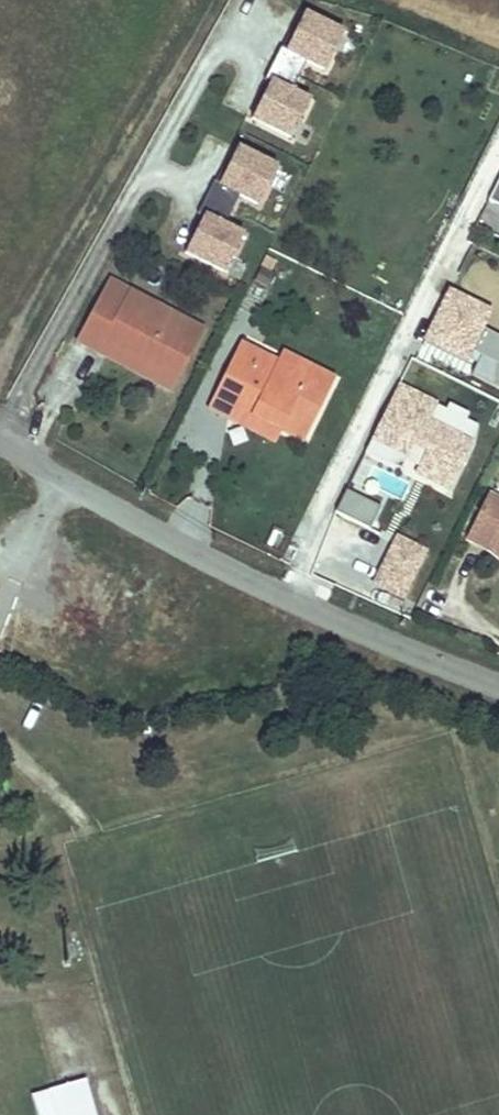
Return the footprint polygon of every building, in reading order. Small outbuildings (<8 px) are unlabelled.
[(346,26),(305,6),(285,47),(308,58),(326,67),(346,26)] [(294,87),(308,58),(285,47),(282,46),(268,74),(272,76),(294,87)] [(294,87),(272,76),(252,118),(293,137),(313,96),(294,87)] [(280,163),(239,143),(219,184),(242,195),(260,204),(280,163)] [(228,223),(242,195),(219,184),(215,183),(202,211),(206,213),(228,223)] [(228,223),(206,213),(185,255),(227,274),(247,233),(228,223)] [(203,329),(177,316),(152,302),(146,311),(125,300),(130,290),(108,279),(77,340),(98,351),(104,340),(178,378),(203,329)] [(450,286),(425,341),(477,364),(471,376),(498,389),(498,332),(485,326),(495,306),(450,286)] [(146,311),(152,302),(130,290),(125,300),(146,311)] [(104,340),(98,351),(171,390),(178,378),(104,340)] [(333,379),(311,367),(305,377),(275,362),(239,344),(207,408),(227,418),(234,405),(281,429),(302,440),(318,409),(333,379)] [(311,367),(281,352),(275,362),(305,377),(311,367)] [(457,436),(465,419),(398,385),(371,440),(406,458),(412,446),(425,452),(415,472),(449,488),(471,443),(457,436)] [(234,405),(227,418),(274,441),(281,429),(234,405)] [(364,453),(400,471),(406,458),(371,440),(364,453)] [(383,505),(347,488),(335,512),(371,529),(383,505)] [(488,496),(466,540),(498,556),(498,501),(488,496)] [(431,549),(399,534),(375,584),(408,599),(431,549)] [(84,1080),(48,1090),(55,1114),(95,1114),(84,1080)] [(31,1095),(37,1114),(55,1114),(48,1090),(31,1095)]
